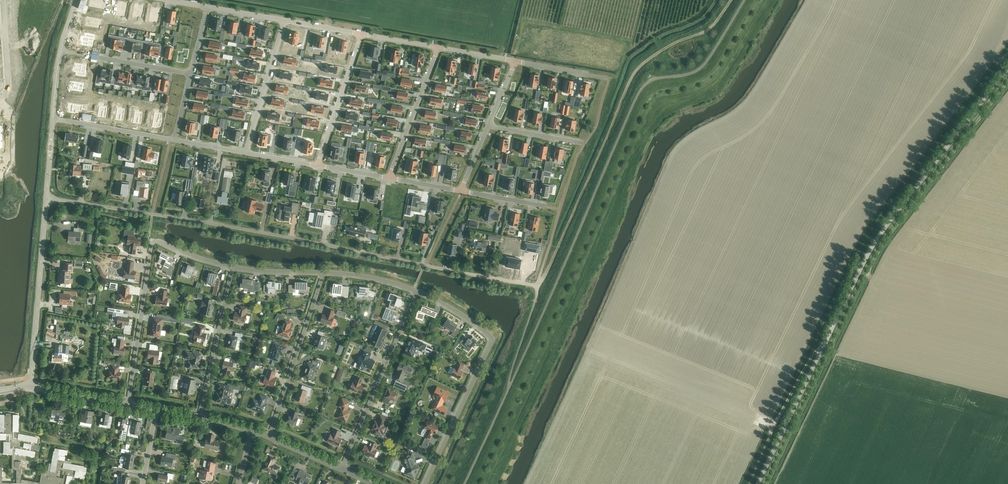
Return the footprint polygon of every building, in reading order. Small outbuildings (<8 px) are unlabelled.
[(119,2),(117,12),(124,13),(125,10),(126,3),(119,2)] [(135,5),(133,15),(141,16),(141,13),(142,13),(143,6),(135,5)] [(151,8),(150,18),(157,19),(158,16),(159,9),(151,8)] [(174,24),(176,12),(167,10),(166,19),(164,19),(162,26),(166,26),(167,22),(174,24)] [(87,17),(86,25),(96,27),(97,19),(94,19),(94,18),(87,17)] [(215,19),(213,30),(220,31),(222,20),(215,19)] [(236,35),(238,23),(235,22),(235,21),(231,21),(229,32),(230,33),(230,34),(236,35)] [(253,38),(255,26),(248,25),(246,36),(253,38)] [(263,27),(261,39),(266,40),(266,39),(268,39),(270,28),(263,27)] [(290,33),(289,40),(290,40),(290,43),(297,45),(299,32),(294,32),(294,33),(291,32),(291,33),(290,33)] [(81,37),(80,40),(81,40),(81,44),(88,45),(92,46),(94,35),(87,34),(86,37),(82,36),(82,37),(81,37)] [(108,35),(107,42),(111,43),(110,48),(115,49),(118,37),(108,35)] [(314,39),(313,48),(323,49),(324,45),(325,39),(326,38),(322,38),(322,37),(319,36),(318,37),(317,39),(314,39)] [(118,37),(115,49),(121,50),(122,45),(125,45),(127,38),(118,37)] [(127,38),(125,45),(129,46),(128,51),(133,52),(136,40),(127,38)] [(136,40),(133,52),(139,53),(140,48),(143,48),(145,41),(136,40)] [(336,43),(335,51),(345,53),(346,49),(348,43),(348,42),(345,41),(344,41),(344,40),(341,40),(341,41),(340,41),(339,43),(336,43)] [(145,41),(143,48),(147,49),(146,55),(151,56),(154,43),(145,41)] [(222,44),(221,43),(210,41),(209,48),(219,50),(220,49),(221,49),(222,44)] [(154,43),(151,56),(157,57),(158,51),(161,52),(163,45),(154,43)] [(166,47),(164,58),(171,59),(173,48),(172,48),(172,47),(166,46),(166,47)] [(379,48),(376,48),(376,47),(371,46),(370,56),(371,56),(371,59),(377,60),(378,54),(379,48)] [(251,48),(249,55),(260,57),(261,50),(251,48)] [(392,49),(390,60),(397,62),(398,58),(398,59),(400,52),(399,52),(399,49),(399,48),(396,48),(395,49),(392,49)] [(414,65),(421,67),(422,63),(423,64),(424,57),(423,57),(423,55),(420,55),(420,54),(419,53),(417,52),(416,53),(414,65)] [(218,56),(207,54),(206,60),(216,62),(218,56)] [(284,59),(283,63),(284,63),(284,64),(298,66),(299,60),(285,57),(285,59),(284,59)] [(454,69),(455,69),(456,63),(455,63),(456,61),(455,60),(453,59),(452,60),(448,60),(446,71),(454,72),(454,69)] [(248,61),(247,68),(258,70),(258,69),(259,69),(260,66),(259,66),(259,63),(248,61)] [(73,66),(73,70),(74,70),(74,71),(77,71),(77,75),(84,76),(86,65),(82,65),(82,64),(75,63),(74,67),(73,66)] [(470,63),(468,73),(475,75),(476,71),(477,65),(470,63)] [(325,65),(324,71),(336,74),(338,67),(325,65)] [(204,66),(203,72),(215,75),(216,69),(214,69),(214,68),(204,66)] [(494,81),(496,81),(497,81),(498,78),(499,72),(499,69),(492,67),(490,79),(494,79),(493,80),(494,81)] [(97,74),(95,83),(99,84),(99,82),(105,83),(107,70),(101,69),(100,75),(97,74)] [(107,70),(105,83),(114,84),(115,77),(112,77),(113,71),(107,70)] [(281,71),(280,78),(291,80),(292,74),(281,71)] [(361,71),(359,77),(370,79),(371,73),(361,71)] [(115,77),(114,84),(123,86),(125,73),(119,72),(118,78),(115,77)] [(125,73),(123,86),(128,87),(128,89),(131,89),(132,87),(133,81),(130,80),(131,74),(125,73)] [(243,74),(242,79),(243,79),(243,80),(255,82),(256,76),(244,73),(244,74),(243,74)] [(538,77),(538,74),(535,73),(535,74),(535,75),(531,74),(530,79),(527,78),(525,86),(532,88),(533,86),(536,87),(537,84),(539,77),(538,77)] [(133,81),(132,87),(141,89),(143,76),(137,75),(136,81),(133,81)] [(143,76),(141,89),(150,91),(151,84),(148,83),(149,77),(143,76)] [(549,77),(547,87),(555,88),(555,85),(556,79),(553,79),(554,78),(549,77)] [(213,81),(201,78),(200,81),(199,81),(199,85),(210,87),(211,84),(212,84),(213,81)] [(402,78),(401,85),(411,87),(413,80),(402,78)] [(154,85),(153,91),(159,92),(161,79),(157,79),(155,79),(155,82),(154,82),(154,85)] [(161,79),(159,92),(166,93),(167,87),(168,84),(167,84),(168,81),(166,80),(166,79),(162,79),(161,79)] [(321,79),(320,85),(332,87),(333,81),(321,79)] [(563,84),(563,88),(564,88),(563,92),(571,93),(572,90),(573,87),(571,86),(572,81),(570,81),(568,81),(566,80),(565,85),(563,84)] [(72,82),(71,89),(81,91),(82,91),(83,88),(81,88),(82,84),(78,83),(77,82),(72,82)] [(581,85),(580,91),(581,91),(580,94),(588,96),(590,84),(586,84),(586,83),(586,82),(583,82),(582,85),(581,85)] [(355,84),(354,89),(355,89),(355,91),(359,92),(361,92),(367,93),(369,86),(355,84)] [(453,87),(446,86),(440,85),(436,84),(436,86),(435,86),(434,90),(441,92),(441,91),(444,92),(446,92),(446,90),(452,91),(453,87)] [(239,85),(238,92),(251,94),(252,88),(239,85)] [(277,85),(276,92),(287,94),(288,87),(277,85)] [(392,90),(391,95),(397,96),(397,99),(403,100),(403,99),(407,100),(408,93),(392,90)] [(208,93),(198,91),(196,97),(207,99),(208,93)] [(481,99),(483,99),(487,100),(487,98),(488,98),(489,93),(485,92),(485,93),(483,92),(479,92),(479,91),(476,91),(475,97),(481,99)] [(315,92),(313,98),(327,101),(329,94),(315,92)] [(434,105),(436,105),(442,106),(444,100),(437,98),(437,99),(435,98),(431,97),(430,102),(430,104),(434,105)] [(237,98),(236,104),(248,107),(249,100),(237,98)] [(273,99),(272,105),(285,108),(287,101),(273,99)] [(351,99),(350,105),(362,107),(363,107),(364,101),(363,101),(351,99)] [(68,103),(67,108),(68,108),(67,111),(68,111),(68,112),(75,113),(75,112),(78,112),(79,105),(68,103)] [(195,103),(193,110),(204,111),(205,105),(195,103)] [(482,108),(483,106),(473,105),(471,104),(470,108),(472,108),(472,112),(477,113),(478,112),(481,113),(482,111),(483,111),(483,109),(482,108)] [(402,113),(403,109),(402,109),(403,107),(392,105),(391,111),(402,113)] [(99,106),(97,116),(104,117),(106,110),(105,110),(106,107),(99,106)] [(312,106),(311,112),(323,114),(324,108),(312,106)] [(117,109),(115,119),(123,120),(124,114),(124,111),(117,109)] [(520,123),(521,123),(521,120),(522,120),(523,114),(522,113),(523,110),(515,109),(513,120),(517,121),(517,122),(517,123),(520,123)] [(233,110),(232,117),(244,119),(245,112),(233,110)] [(429,118),(429,119),(435,120),(436,113),(426,111),(425,117),(429,118)] [(269,112),(268,119),(279,121),(280,114),(269,112)] [(347,112),(345,119),(357,121),(357,120),(359,121),(360,115),(358,115),(358,114),(347,112)] [(539,127),(539,126),(540,123),(540,124),(542,117),(541,117),(541,114),(534,112),(532,124),(536,124),(536,125),(536,126),(539,127)] [(134,113),(133,122),(140,123),(142,117),(141,117),(142,114),(134,113)] [(154,114),(152,127),(156,127),(157,126),(159,127),(159,125),(160,126),(161,119),(160,119),(161,116),(154,114)] [(559,122),(559,118),(552,117),(550,127),(558,128),(559,122)] [(393,126),(396,127),(397,125),(398,125),(398,123),(397,122),(398,120),(386,118),(385,122),(387,122),(386,126),(392,127),(393,126)] [(478,120),(474,119),(473,119),(471,119),(468,118),(467,118),(464,118),(463,124),(471,126),(472,126),(476,126),(476,124),(477,125),(478,120)] [(307,119),(306,126),(318,128),(319,121),(307,119)] [(567,130),(574,131),(576,120),(568,119),(568,122),(567,122),(566,128),(567,128),(567,130)] [(186,131),(186,132),(189,132),(189,133),(189,134),(193,134),(193,133),(194,129),(197,130),(199,123),(188,121),(187,125),(186,131)] [(420,126),(419,131),(430,133),(431,126),(421,124),(420,126)] [(341,127),(341,129),(342,129),(341,131),(345,132),(345,133),(351,134),(351,131),(357,132),(358,131),(358,128),(342,125),(342,127),(341,127)] [(211,126),(210,136),(214,137),(217,138),(218,137),(219,131),(218,131),(219,128),(211,126)] [(230,128),(229,136),(232,136),(232,140),(232,141),(236,142),(236,141),(239,141),(240,141),(241,135),(240,135),(241,130),(230,128)] [(470,139),(471,133),(462,132),(462,131),(460,131),(459,134),(461,135),(460,139),(466,140),(467,138),(470,139)] [(382,132),(381,138),(392,140),(393,136),(392,136),(392,134),(382,132)] [(65,133),(64,141),(77,143),(78,135),(65,133)] [(258,144),(258,145),(261,145),(262,145),(262,146),(265,147),(265,146),(266,146),(266,143),(270,144),(271,135),(261,133),(260,138),(259,138),(258,144)] [(507,148),(508,141),(507,141),(508,139),(507,138),(505,137),(504,138),(504,139),(500,138),(498,150),(506,151),(506,148),(507,148)] [(418,145),(421,146),(421,145),(427,147),(428,140),(422,139),(419,139),(415,138),(415,143),(415,144),(418,145)] [(95,139),(93,152),(101,153),(103,141),(95,139)] [(285,139),(283,149),(288,150),(291,150),(291,149),(292,144),(292,140),(285,139)] [(305,142),(303,154),(308,154),(308,153),(311,154),(311,153),(312,153),(313,146),(312,146),(313,143),(305,142)] [(519,152),(526,154),(528,143),(520,142),(519,149),(520,149),(519,152)] [(123,144),(121,157),(129,158),(128,160),(132,161),(133,154),(130,153),(131,146),(123,144)] [(455,145),(454,151),(465,153),(466,149),(465,149),(466,147),(455,145)] [(332,150),(330,157),(334,158),(334,159),(337,159),(337,158),(338,158),(339,155),(342,156),(343,148),(333,146),(332,151),(332,150)] [(546,147),(544,146),(542,146),(540,146),(539,150),(537,150),(537,153),(538,154),(537,157),(545,159),(546,155),(547,152),(545,152),(546,147)] [(142,154),(141,159),(149,160),(149,158),(153,159),(154,153),(150,152),(151,149),(150,149),(150,148),(147,148),(143,148),(143,151),(142,151),(143,151),(142,153),(142,154)] [(555,155),(554,158),(562,159),(563,150),(556,148),(555,155)] [(357,151),(355,162),(360,163),(363,163),(364,157),(365,152),(357,151)] [(374,154),(373,161),(376,162),(375,166),(376,166),(379,167),(379,166),(383,167),(384,160),(385,156),(374,154)] [(498,158),(497,162),(508,164),(509,155),(506,154),(505,159),(498,158)] [(191,159),(191,156),(184,155),(182,166),(189,167),(190,165),(192,165),(193,159),(191,159)] [(203,162),(202,167),(204,167),(203,172),(207,173),(206,177),(213,178),(212,179),(218,180),(219,171),(214,171),(213,171),(214,159),(206,158),(205,162),(203,162)] [(417,165),(417,164),(417,161),(410,160),(408,171),(412,172),(411,172),(412,173),(414,173),(415,173),(416,171),(417,165)] [(429,164),(428,173),(429,173),(428,175),(435,176),(437,169),(436,169),(436,166),(429,164)] [(75,175),(80,175),(81,167),(76,166),(76,165),(70,165),(69,175),(75,176),(75,175)] [(122,166),(122,169),(127,170),(126,173),(133,174),(134,168),(122,166)] [(446,167),(445,174),(448,175),(447,179),(448,179),(448,180),(451,180),(451,179),(452,179),(455,180),(455,179),(456,173),(457,169),(446,167)] [(145,171),(137,169),(136,178),(139,178),(139,172),(145,173),(145,171)] [(270,181),(269,181),(271,170),(262,169),(260,180),(265,181),(264,185),(269,186),(270,181)] [(295,174),(286,173),(284,183),(291,185),(290,189),(294,189),(293,196),(296,196),(298,182),(293,181),(295,174)] [(490,188),(491,187),(491,185),(492,185),(493,178),(493,175),(486,174),(484,185),(487,186),(487,187),(488,187),(490,188)] [(228,193),(229,193),(231,178),(224,177),(222,192),(223,192),(222,197),(219,196),(218,202),(227,204),(228,198),(227,197),(228,193)] [(305,179),(304,184),(306,184),(305,189),(313,191),(316,178),(307,177),(307,179),(305,179)] [(503,177),(502,184),(505,185),(505,189),(505,190),(509,190),(512,190),(513,189),(514,184),(513,183),(514,179),(503,177)] [(116,183),(115,190),(117,191),(117,195),(124,196),(124,194),(127,194),(127,189),(128,189),(129,182),(121,181),(121,183),(116,183)] [(144,198),(147,198),(148,188),(144,187),(145,182),(137,181),(136,191),(140,191),(139,197),(141,197),(141,198),(144,199),(144,198)] [(328,181),(326,192),(334,194),(334,197),(337,197),(338,191),(335,190),(336,182),(328,181)] [(526,182),(524,192),(529,193),(532,194),(532,193),(533,187),(534,184),(533,184),(533,182),(527,181),(527,183),(526,182)] [(349,184),(347,196),(354,197),(354,200),(357,201),(358,194),(355,194),(356,186),(349,184)] [(540,191),(538,197),(541,197),(541,198),(544,199),(544,198),(546,198),(546,197),(546,194),(550,195),(552,186),(542,184),(541,191),(540,191)] [(372,188),(370,200),(377,201),(378,197),(379,191),(376,190),(377,189),(372,188)] [(175,200),(176,200),(176,203),(183,204),(183,200),(184,197),(184,192),(177,191),(175,200)] [(409,199),(406,215),(410,215),(411,210),(420,211),(422,204),(420,204),(422,197),(418,197),(418,196),(413,195),(412,199),(409,199)] [(198,198),(196,206),(203,208),(205,199),(198,198)] [(245,201),(244,205),(246,206),(245,211),(248,212),(253,213),(254,209),(262,211),(263,204),(264,203),(257,201),(251,199),(248,199),(247,202),(245,201)] [(431,206),(430,213),(433,214),(434,211),(441,213),(443,201),(435,200),(434,207),(431,206)] [(298,215),(300,203),(292,202),(291,207),(285,206),(284,209),(280,208),(279,215),(278,215),(277,218),(278,219),(278,220),(284,221),(284,220),(289,221),(291,213),(298,215)] [(486,208),(484,219),(492,221),(492,219),(498,220),(499,214),(496,213),(495,214),(493,213),(494,209),(486,208)] [(322,227),(323,220),(331,221),(332,211),(325,210),(324,213),(316,212),(315,213),(310,212),(308,221),(313,221),(312,225),(322,227)] [(510,222),(507,221),(506,227),(509,228),(509,225),(517,227),(520,215),(512,214),(510,222)] [(531,216),(528,229),(537,231),(539,218),(531,216)] [(82,228),(83,228),(83,224),(78,224),(77,228),(79,228),(78,233),(68,232),(68,240),(79,241),(80,233),(81,233),(82,228)] [(358,227),(358,228),(351,226),(349,235),(358,237),(358,236),(364,237),(366,229),(358,227)] [(391,240),(399,242),(402,230),(394,228),(392,228),(391,232),(393,233),(391,240)] [(454,236),(462,237),(464,230),(456,228),(454,236)] [(136,246),(139,246),(141,237),(133,236),(134,231),(124,230),(123,239),(127,240),(126,244),(129,245),(128,253),(135,254),(136,246)] [(422,246),(425,246),(426,243),(427,243),(428,237),(427,237),(428,234),(424,233),(424,231),(417,230),(416,238),(419,239),(418,244),(422,244),(422,245),(422,246)] [(476,250),(484,252),(486,245),(477,243),(478,240),(475,240),(473,248),(477,249),(476,250)] [(447,254),(455,255),(457,245),(449,243),(447,254)] [(523,244),(522,252),(536,254),(537,247),(523,244)] [(173,259),(173,258),(161,253),(160,253),(159,257),(161,258),(159,263),(157,262),(157,263),(163,265),(161,270),(166,272),(165,274),(170,276),(173,270),(170,268),(169,266),(173,259)] [(504,262),(503,265),(504,266),(504,267),(519,270),(520,260),(506,258),(505,262),(504,262)] [(136,271),(132,271),(134,262),(127,261),(126,270),(124,270),(123,278),(134,279),(136,271)] [(64,263),(63,270),(60,270),(60,276),(59,276),(59,283),(62,283),(62,284),(62,285),(65,285),(66,284),(66,278),(68,279),(69,278),(69,275),(69,274),(69,271),(71,271),(72,264),(64,263)] [(196,276),(198,271),(194,269),(195,267),(187,264),(187,265),(186,270),(182,268),(180,275),(188,278),(189,275),(192,276),(192,275),(196,276)] [(217,276),(218,274),(211,273),(209,273),(207,282),(211,283),(211,286),(214,286),(214,285),(218,286),(220,280),(216,279),(217,276)] [(255,288),(256,281),(249,280),(249,279),(243,279),(242,283),(241,283),(240,287),(244,288),(244,291),(255,292),(255,288)] [(275,289),(281,290),(281,283),(275,282),(275,281),(268,281),(268,284),(264,284),(264,292),(268,292),(268,293),(275,293),(275,289)] [(310,287),(307,286),(307,282),(295,282),(295,285),(289,285),(288,292),(295,293),(295,289),(300,290),(299,294),(308,294),(310,287)] [(341,284),(334,283),(333,294),(340,295),(340,296),(344,297),(345,290),(341,289),(342,285),(340,285),(341,284)] [(131,295),(128,294),(129,287),(122,286),(121,293),(120,293),(119,301),(130,303),(131,295)] [(370,288),(359,286),(359,287),(360,287),(356,287),(356,293),(357,293),(357,297),(366,298),(367,297),(373,299),(376,292),(369,290),(370,288)] [(72,296),(76,297),(76,291),(64,290),(63,294),(60,294),(59,304),(71,305),(72,301),(69,301),(69,294),(72,294),(72,296)] [(167,298),(166,298),(167,291),(160,290),(159,297),(156,297),(155,304),(166,306),(167,298)] [(391,293),(390,294),(387,293),(385,299),(388,300),(391,301),(389,305),(388,308),(386,307),(382,318),(392,322),(394,318),(395,318),(396,316),(398,311),(397,311),(399,305),(402,306),(404,301),(402,300),(401,300),(401,298),(402,297),(393,294),(391,293)] [(212,304),(211,304),(212,300),(205,298),(204,301),(201,301),(200,307),(203,308),(203,310),(202,310),(201,314),(209,316),(210,309),(211,309),(212,304)] [(247,315),(245,315),(247,307),(240,306),(239,313),(235,312),(233,320),(240,322),(240,323),(240,324),(243,324),(244,324),(244,323),(245,323),(247,315)] [(435,317),(437,312),(422,306),(421,310),(419,309),(419,308),(417,316),(423,318),(424,313),(435,317)] [(334,318),(333,318),(335,311),(328,309),(326,315),(323,314),(320,322),(331,325),(334,318)] [(125,325),(128,325),(129,317),(123,317),(123,313),(113,312),(112,320),(117,320),(116,324),(118,324),(118,327),(124,328),(125,325)] [(158,337),(159,336),(162,319),(153,318),(152,323),(151,330),(150,335),(151,335),(158,337)] [(453,322),(452,322),(452,321),(448,318),(443,326),(453,332),(451,335),(454,337),(459,329),(456,327),(458,325),(453,322)] [(291,329),(289,329),(291,322),(285,320),(283,327),(281,326),(278,334),(284,336),(283,337),(287,339),(288,337),(291,329)] [(372,344),(380,348),(383,341),(382,340),(383,338),(385,337),(388,330),(374,324),(370,334),(374,336),(372,340),(374,341),(372,344)] [(195,331),(193,339),(194,339),(197,340),(196,344),(195,344),(202,346),(203,341),(204,341),(206,334),(203,333),(205,326),(198,325),(196,331),(195,331)] [(46,339),(52,341),(56,333),(49,329),(46,334),(46,339)] [(237,339),(241,340),(243,334),(236,333),(235,337),(230,335),(227,348),(235,349),(237,339)] [(313,346),(323,349),(327,338),(316,334),(315,338),(316,338),(313,346)] [(468,338),(468,339),(465,336),(459,343),(465,347),(466,346),(470,349),(472,346),(473,347),(475,344),(474,343),(477,340),(477,341),(477,340),(472,336),(472,337),(470,339),(468,338)] [(113,353),(123,354),(124,348),(123,347),(124,340),(112,338),(112,342),(114,342),(113,346),(114,346),(113,353)] [(413,338),(412,339),(410,338),(408,344),(409,344),(407,348),(406,347),(404,353),(406,354),(410,356),(410,355),(412,356),(414,352),(416,348),(421,351),(424,344),(416,341),(416,340),(415,339),(413,338)] [(280,355),(284,356),(287,347),(274,343),(271,352),(274,353),(273,354),(272,354),(271,357),(272,358),(273,359),(272,359),(278,361),(280,356),(279,356),(280,355)] [(425,350),(431,353),(433,347),(427,344),(425,350)] [(62,353),(69,354),(70,347),(56,345),(55,355),(54,355),(53,361),(62,362),(62,355),(62,353)] [(159,351),(157,351),(158,345),(154,345),(154,351),(148,350),(147,358),(150,358),(149,363),(156,364),(155,364),(155,359),(157,359),(159,351)] [(375,361),(369,358),(371,354),(364,350),(362,355),(361,355),(357,363),(359,364),(358,368),(363,370),(364,366),(371,369),(375,361)] [(193,352),(193,353),(186,352),(185,357),(191,358),(190,362),(188,362),(187,368),(191,369),(192,367),(197,368),(201,354),(193,352)] [(234,363),(237,363),(238,360),(230,359),(229,362),(224,361),(222,368),(224,368),(223,373),(230,375),(231,370),(232,370),(234,363)] [(315,367),(319,368),(320,363),(313,360),(312,364),(308,363),(306,367),(305,368),(304,371),(304,372),(303,377),(309,379),(309,377),(310,378),(312,372),(314,373),(315,367)] [(463,372),(461,371),(464,364),(458,361),(455,368),(454,368),(451,375),(452,375),(451,377),(454,378),(455,377),(459,379),(458,380),(459,380),(463,372)] [(405,372),(409,374),(412,369),(400,364),(397,369),(399,370),(399,372),(398,372),(395,379),(401,382),(405,372)] [(121,372),(118,372),(118,366),(111,365),(111,371),(110,371),(109,378),(120,379),(121,372)] [(269,370),(268,369),(266,376),(265,376),(263,383),(274,387),(276,379),(273,378),(275,372),(269,370)] [(152,386),(154,373),(146,372),(145,380),(144,380),(144,385),(152,386)] [(364,386),(361,385),(363,379),(357,377),(354,382),(353,382),(350,389),(361,394),(364,386)] [(182,392),(192,394),(195,380),(185,378),(185,379),(184,380),(184,382),(183,388),(182,388),(182,390),(182,391),(182,392)] [(216,395),(215,401),(216,401),(217,402),(218,403),(219,403),(220,402),(225,403),(230,404),(232,399),(226,398),(229,387),(244,390),(246,386),(241,385),(241,386),(228,383),(227,386),(221,385),(219,384),(218,388),(220,389),(219,396),(216,395)] [(306,395),(309,396),(312,388),(302,385),(301,389),(298,388),(297,392),(298,392),(295,399),(304,402),(306,395)] [(443,389),(442,391),(437,388),(434,395),(433,396),(433,397),(433,398),(434,399),(435,400),(431,409),(444,414),(446,409),(441,406),(444,400),(445,400),(448,392),(443,389)] [(396,399),(398,394),(388,390),(386,395),(387,395),(386,397),(386,396),(383,402),(388,404),(391,399),(395,401),(396,399)] [(265,401),(266,401),(267,397),(260,395),(258,401),(253,400),(251,408),(254,409),(255,410),(258,411),(259,411),(265,413),(268,404),(264,403),(265,401)] [(346,409),(349,402),(342,400),(340,406),(342,407),(341,409),(338,417),(346,421),(350,412),(345,411),(346,409)] [(57,422),(62,423),(64,411),(52,409),(51,412),(50,417),(55,417),(55,419),(58,419),(57,422)] [(80,421),(91,423),(93,412),(85,410),(85,414),(81,414),(80,421)] [(298,418),(297,417),(299,412),(293,410),(291,415),(289,415),(287,422),(296,425),(298,418)] [(25,435),(22,435),(23,434),(18,433),(18,434),(17,434),(17,431),(18,431),(18,422),(17,422),(17,419),(18,419),(18,414),(12,414),(12,415),(10,415),(10,413),(6,413),(6,415),(4,415),(4,414),(0,414),(0,439),(5,439),(5,441),(3,441),(3,448),(5,448),(5,454),(11,454),(11,469),(16,470),(16,482),(2,482),(2,466),(0,466),(0,483),(49,483),(50,483),(57,483),(70,483),(71,483),(73,483),(74,477),(77,477),(78,477),(80,477),(79,479),(84,480),(86,467),(83,466),(74,464),(74,465),(71,464),(71,461),(64,460),(65,456),(64,456),(64,454),(66,455),(67,450),(54,448),(54,451),(53,451),(51,460),(52,460),(51,463),(49,463),(48,470),(42,469),(39,482),(21,478),(21,461),(14,461),(14,453),(34,457),(35,451),(34,451),(34,449),(38,450),(39,445),(35,444),(35,442),(36,443),(38,437),(33,436),(33,437),(30,436),(30,435),(25,435)] [(106,427),(110,428),(111,421),(108,420),(109,414),(101,413),(99,423),(107,425),(106,427)] [(387,426),(384,425),(387,418),(380,415),(377,422),(375,421),(372,429),(375,430),(373,433),(379,436),(380,431),(384,433),(387,426)] [(127,426),(124,426),(125,419),(119,418),(118,424),(116,424),(115,428),(122,430),(121,434),(121,435),(120,435),(120,437),(121,438),(120,439),(125,440),(127,426)] [(130,432),(138,434),(140,422),(132,420),(131,430),(128,429),(127,435),(130,436),(130,432)] [(433,433),(435,433),(438,426),(428,421),(424,429),(423,429),(421,433),(421,435),(430,439),(433,433)] [(175,428),(174,429),(172,429),(172,428),(167,427),(166,433),(167,434),(166,437),(170,437),(170,439),(176,440),(176,442),(182,443),(183,437),(178,436),(179,428),(175,428)] [(342,439),(338,437),(341,432),(335,429),(332,434),(331,434),(328,441),(334,444),(334,445),(336,446),(337,446),(338,446),(342,439)] [(219,442),(213,441),(214,435),(207,434),(206,440),(205,439),(204,447),(217,449),(219,442)] [(377,450),(375,450),(377,444),(371,441),(368,447),(365,445),(362,452),(366,453),(365,455),(369,457),(370,455),(374,457),(377,450)] [(120,459),(133,462),(134,454),(128,453),(129,450),(121,448),(120,452),(126,453),(125,456),(124,456),(122,456),(120,457),(120,459)] [(172,459),(175,460),(176,454),(168,453),(167,457),(161,456),(159,465),(169,466),(170,462),(171,462),(172,459)] [(405,473),(414,478),(419,467),(414,465),(412,460),(414,459),(412,453),(403,456),(404,458),(405,458),(407,462),(406,463),(407,468),(405,473)] [(263,468),(275,474),(279,467),(273,464),(275,459),(268,456),(263,468)] [(132,469),(133,462),(120,459),(119,461),(121,463),(118,465),(117,470),(125,471),(125,468),(132,469)] [(212,472),(213,472),(215,462),(204,460),(203,466),(205,466),(204,470),(200,470),(198,478),(200,478),(200,480),(201,481),(202,482),(203,482),(204,482),(205,480),(206,479),(211,480),(212,472)] [(298,483),(307,483),(309,480),(308,480),(310,476),(303,473),(304,472),(299,470),(296,478),(300,480),(298,483)] [(119,480),(129,482),(130,477),(124,476),(124,473),(118,471),(117,475),(120,475),(119,480)] [(167,478),(172,479),(174,474),(167,472),(167,475),(158,474),(157,481),(166,482),(167,478)]
